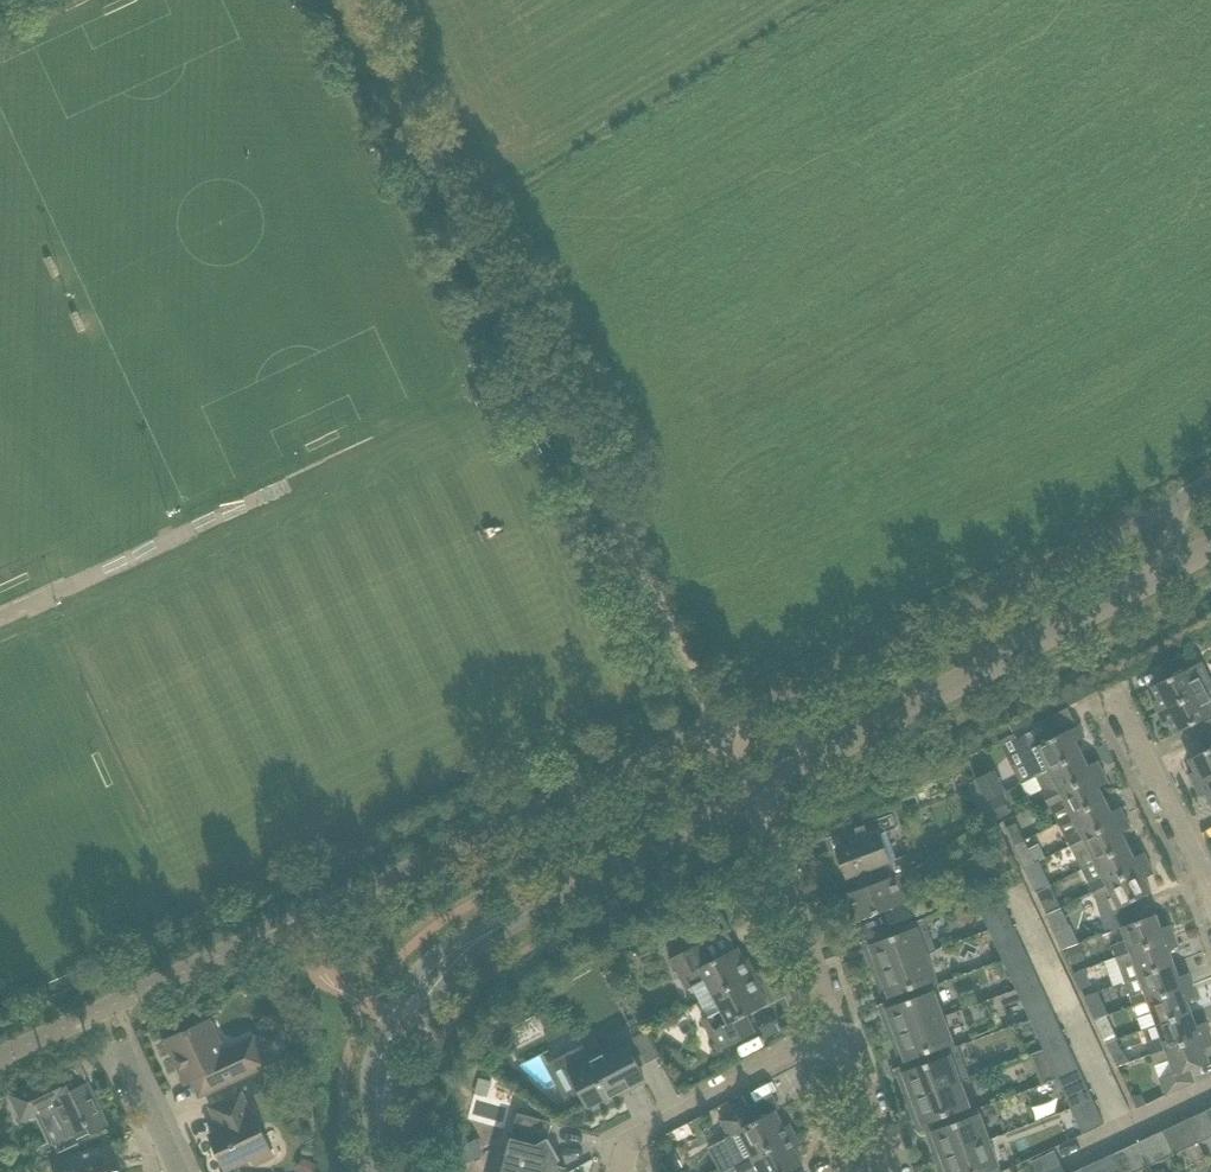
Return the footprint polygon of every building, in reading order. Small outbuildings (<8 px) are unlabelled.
[(1194,666),(1187,653),(1162,666),(1168,678),(1152,687),(1158,699),(1152,702),(1158,714),(1200,692),(1210,686),(1210,680),(1202,662),(1194,666)] [(1200,692),(1158,714),(1163,725),(1169,722),(1175,734),(1192,726),(1198,739),(1210,732),(1210,686),(1200,692)] [(1016,739),(1023,755),(1030,766),(1035,777),(1049,770),(1082,754),(1076,741),(1085,737),(1079,725),(1051,739),(1044,725),(1016,739)] [(1198,739),(1205,751),(1189,759),(1195,771),(1189,774),(1195,785),(1210,777),(1210,732),(1198,739)] [(1047,800),(1103,772),(1097,761),(1088,766),(1082,754),(1049,770),(1055,783),(1042,790),(1047,800)] [(976,776),(989,801),(1005,793),(992,767),(976,776)] [(1108,782),(1103,772),(1047,800),(1052,810),(1066,803),(1072,816),(1105,800),(1099,787),(1108,782)] [(1195,785),(1200,797),(1206,794),(1210,805),(1210,777),(1195,785)] [(1070,846),(1126,818),(1121,807),(1111,812),(1105,800),(1072,816),(1079,829),(1065,836),(1070,846)] [(859,842),(837,850),(847,878),(865,871),(870,885),(897,875),(891,861),(897,858),(887,832),(898,828),(893,814),(854,829),(859,842)] [(1131,829),(1126,818),(1070,846),(1075,856),(1089,849),(1095,862),(1128,846),(1122,833),(1131,829)] [(1006,827),(1015,845),(1025,840),(1017,823),(1006,827)] [(1029,849),(1025,840),(1015,845),(1025,868),(1035,863),(1035,862),(1039,860),(1046,857),(1039,843),(1029,849)] [(1093,892),(1149,864),(1143,853),(1134,858),(1128,846),(1095,862),(1102,875),(1088,882),(1093,892)] [(1039,861),(1035,862),(1035,863),(1025,868),(1036,892),(1050,885),(1039,861)] [(1154,874),(1149,864),(1093,892),(1113,931),(1122,928),(1122,927),(1142,920),(1149,917),(1141,898),(1151,892),(1145,879),(1154,874)] [(907,902),(897,875),(870,885),(850,893),(860,920),(890,909),(896,924),(928,912),(923,896),(907,902)] [(1061,908),(1050,885),(1036,892),(1047,915),(1061,908)] [(1070,926),(1061,908),(1047,915),(1055,933),(1070,926)] [(993,928),(1010,920),(1006,910),(1005,911),(1005,912),(989,919),(993,928)] [(1156,914),(1149,917),(1142,920),(1122,927),(1122,928),(1127,941),(1112,946),(1116,957),(1175,936),(1171,925),(1161,928),(1156,914)] [(936,951),(924,918),(868,939),(873,952),(868,954),(875,974),(927,954),(936,951)] [(1024,950),(1010,920),(993,928),(997,937),(993,939),(1003,960),(1024,950)] [(1179,947),(1175,936),(1116,957),(1120,968),(1134,963),(1139,976),(1174,964),(1169,951),(1179,947)] [(744,961),(738,948),(715,960),(705,941),(671,958),(687,990),(692,987),(700,1002),(755,973),(748,959),(744,961)] [(1038,980),(1024,950),(1003,960),(1013,981),(1017,979),(1021,988),(1038,980)] [(1107,950),(1084,958),(1087,968),(1111,959),(1107,950)] [(939,985),(927,954),(875,974),(882,992),(886,990),(890,1000),(891,1003),(933,987),(939,985)] [(1178,976),(1174,964),(1139,976),(1144,990),(1129,995),(1133,1006),(1192,985),(1188,973),(1178,976)] [(1091,985),(1084,969),(1073,974),(1081,990),(1091,985)] [(763,988),(755,973),(700,1002),(708,1017),(702,1020),(708,1030),(719,1051),(755,1033),(746,1015),(767,1005),(760,990),(763,988)] [(1051,1009),(1038,980),(1021,988),(1024,996),(1020,998),(1030,1019),(1051,1009)] [(1196,997),(1192,985),(1133,1006),(1137,1017),(1152,1011),(1157,1025),(1192,1012),(1187,1000),(1196,997)] [(944,1017),(933,987),(891,1003),(890,1000),(884,1003),(889,1016),(884,1018),(891,1036),(944,1017)] [(1088,1005),(1095,1020),(1109,1014),(1102,1000),(1088,1005)] [(1065,1039),(1061,1029),(1051,1009),(1030,1019),(1039,1038),(1043,1039),(1047,1047),(1065,1039)] [(1151,1054),(1210,1033),(1206,1022),(1196,1025),(1192,1012),(1157,1025),(1162,1038),(1147,1044),(1151,1054)] [(955,1046),(944,1017),(891,1036),(898,1055),(903,1053),(907,1064),(955,1046)] [(266,1065),(257,1046),(254,1037),(224,1051),(209,1020),(166,1040),(177,1064),(184,1067),(187,1075),(183,1077),(186,1083),(192,1080),(200,1096),(266,1065)] [(504,1031),(499,1034),(500,1034),(500,1036),(503,1041),(508,1050),(525,1041),(532,1038),(523,1021),(519,1023),(504,1031)] [(646,1031),(634,1038),(647,1063),(659,1057),(646,1031)] [(1210,1033),(1151,1054),(1155,1065),(1169,1060),(1174,1073),(1159,1078),(1165,1095),(1194,1082),(1189,1069),(1209,1062),(1204,1048),(1210,1045),(1210,1036),(1210,1033)] [(1116,1038),(1106,1042),(1111,1053),(1121,1048),(1116,1038)] [(1079,1069),(1065,1039),(1047,1047),(1052,1056),(1048,1058),(1057,1079),(1079,1069)] [(584,1044),(562,1055),(570,1071),(583,1096),(590,1109),(620,1094),(643,1082),(645,1081),(625,1042),(592,1060),(584,1044)] [(955,1046),(907,1064),(901,1066),(906,1079),(901,1081),(908,1100),(960,1080),(961,1082),(970,1078),(957,1045),(955,1046)] [(1093,1099),(1088,1088),(1079,1069),(1057,1079),(1068,1101),(1071,1099),(1075,1107),(1093,1099)] [(53,1073),(7,1094),(20,1121),(34,1114),(37,1113),(50,1141),(52,1140),(57,1142),(69,1136),(85,1129),(88,1134),(106,1126),(86,1082),(68,1090),(66,1084),(59,1087),(53,1073)] [(479,1078),(475,1093),(487,1097),(491,1082),(479,1078)] [(970,1106),(961,1082),(960,1080),(908,1100),(915,1119),(920,1117),(925,1130),(931,1128),(930,1125),(971,1110),(970,1106)] [(241,1093),(233,1097),(211,1107),(219,1124),(221,1123),(224,1129),(210,1136),(226,1170),(270,1149),(254,1115),(252,1116),(241,1093)] [(1104,1124),(1097,1108),(1093,1099),(1075,1107),(1079,1116),(1075,1117),(1083,1134),(1104,1124)] [(738,1164),(795,1135),(790,1124),(784,1127),(775,1111),(757,1120),(749,1105),(721,1120),(729,1137),(725,1139),(738,1164)] [(978,1108),(971,1110),(930,1125),(931,1128),(935,1138),(930,1140),(937,1159),(989,1139),(978,1108)] [(1188,1119),(1199,1142),(1210,1136),(1210,1108),(1188,1119)] [(523,1115),(518,1113),(502,1171),(560,1171),(566,1168),(559,1166),(560,1161),(547,1139),(551,1126),(548,1121),(523,1115)] [(1199,1142),(1188,1119),(1163,1130),(1174,1154),(1199,1142)] [(1174,1154),(1163,1130),(1138,1142),(1149,1165),(1174,1154)] [(804,1165),(795,1148),(801,1145),(795,1135),(738,1164),(741,1171),(790,1171),(804,1165)] [(74,1147),(69,1136),(57,1142),(52,1140),(50,1141),(38,1147),(36,1152),(41,1162),(74,1147)] [(989,1139),(937,1159),(942,1171),(1001,1171),(989,1139)] [(1138,1142),(1114,1153),(1123,1171),(1135,1171),(1149,1165),(1138,1142)] [(88,1151),(49,1159),(52,1171),(117,1171),(111,1145),(88,1151)] [(1055,1150),(1031,1161),(1036,1171),(1065,1171),(1055,1150)] [(1114,1153),(1082,1168),(1084,1171),(1123,1171),(1114,1153)]
